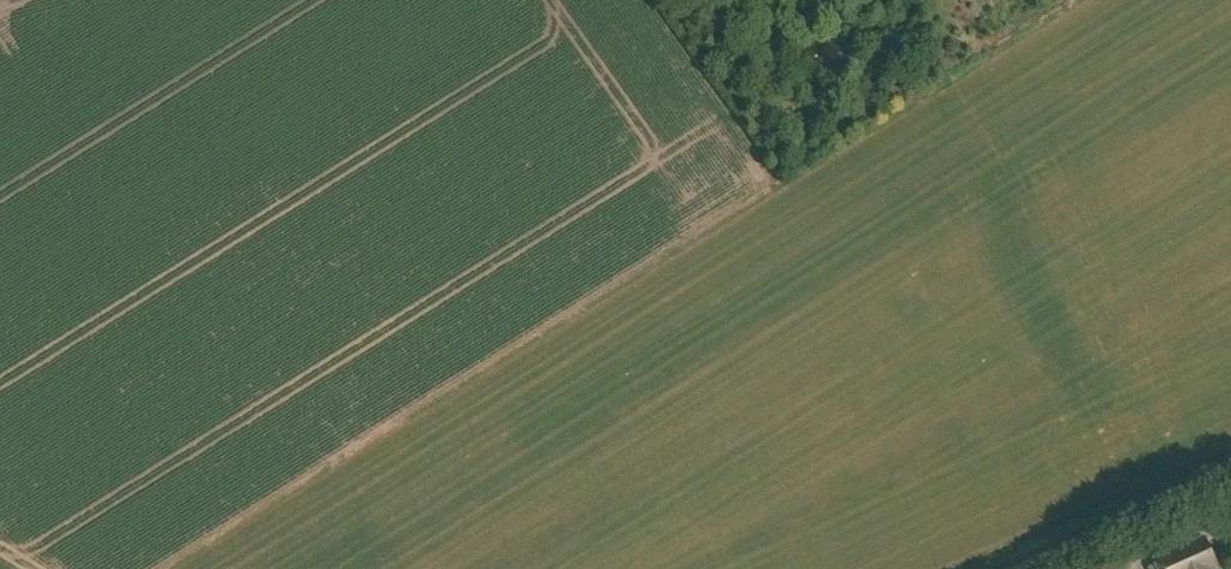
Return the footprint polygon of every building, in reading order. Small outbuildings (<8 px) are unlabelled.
[(1158,568),(1213,568),(1212,568),(1218,565),(1204,535),(1153,558),(1158,568)]
